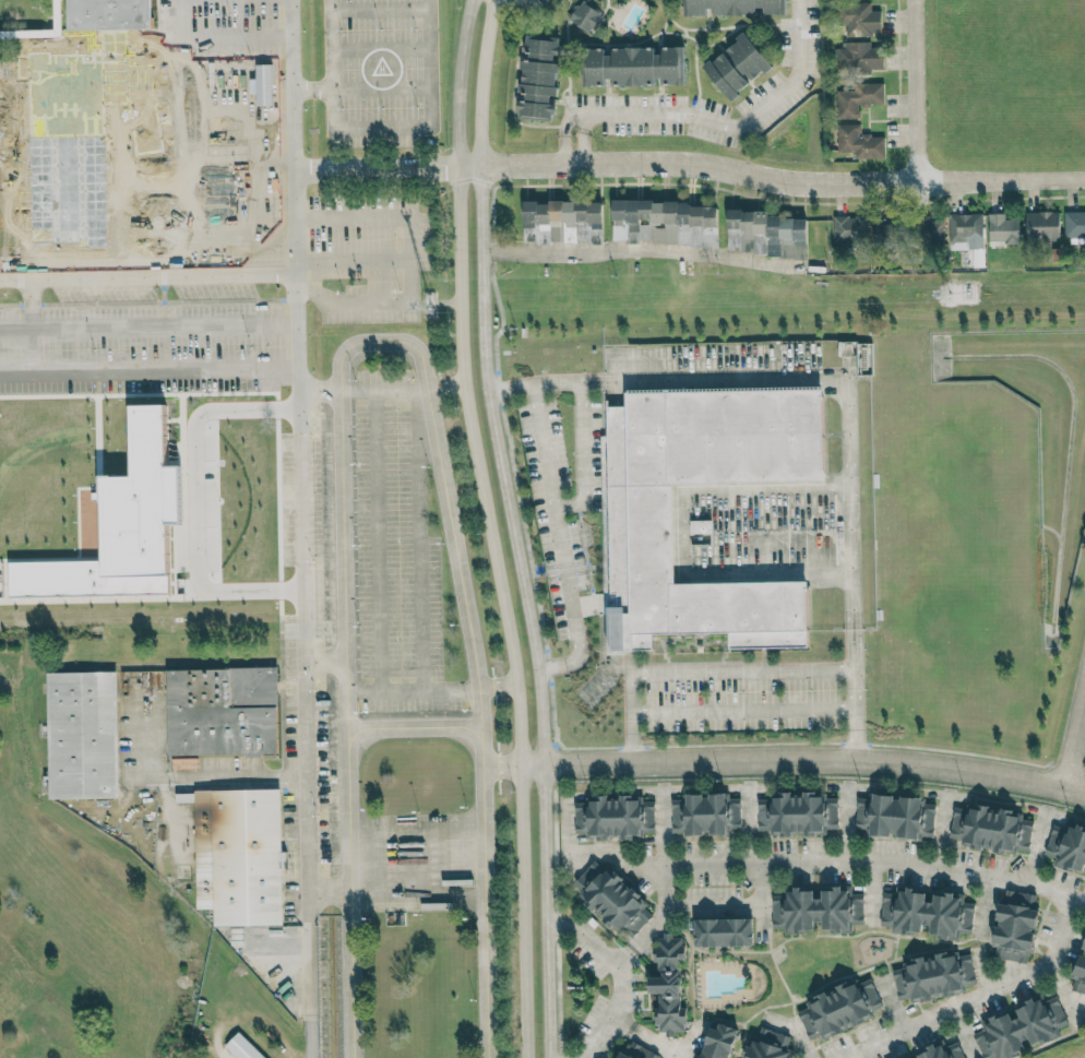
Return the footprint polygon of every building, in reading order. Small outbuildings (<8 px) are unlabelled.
[(149,224),(159,223),(158,195),(148,195),(148,171),(96,171),(96,139),(146,138),(145,43),(126,43),(126,29),(153,29),(152,0),(68,0),(69,30),(95,30),(95,52),(27,53),(27,88),(21,88),(22,141),(63,141),(63,156),(23,157),(24,253),(149,251),(149,224)] [(594,32),(604,13),(579,0),(569,19),(594,32)] [(684,16),(707,15),(707,14),(756,14),(756,7),(764,7),(764,14),(785,14),(785,0),(683,0),(684,16)] [(843,37),(882,36),(881,10),(871,10),(871,3),(843,4),(843,37)] [(703,67),(730,100),(751,83),(751,82),(771,65),(745,33),(703,67)] [(518,117),(553,120),(555,104),(554,103),(559,63),(553,63),(554,54),(560,55),(562,38),(526,34),(519,96),(520,96),(518,117)] [(883,69),(883,43),(840,42),(840,70),(872,71),(872,69),(883,69)] [(582,49),(582,86),(605,85),(605,80),(620,79),(620,86),(660,85),(684,84),(684,46),(658,47),(608,48),(582,49)] [(836,91),(836,119),(860,118),(859,105),(885,104),(884,83),(856,84),(856,90),(836,91)] [(886,158),(885,135),(861,136),(861,124),(839,124),(839,152),(856,152),(856,158),(886,158)] [(117,150),(143,150),(142,139),(116,139),(117,150)] [(603,202),(524,201),(523,228),(535,229),(535,243),(602,243),(603,202)] [(717,247),(718,203),(613,201),(612,241),(640,242),(640,221),(665,221),(665,245),(717,247)] [(807,218),(768,217),(768,210),(728,210),(727,254),(807,255),(807,218)] [(1059,211),(1025,212),(1026,240),(1060,240),(1059,211)] [(984,214),(950,213),(950,249),(983,249),(984,214)] [(1019,219),(1005,219),(1005,213),(989,213),(990,243),(1019,242),(1019,219)] [(833,242),(867,243),(868,217),(833,216),(833,242)] [(722,642),(723,655),(799,657),(797,589),(668,592),(668,496),(814,491),(813,396),(616,402),(616,414),(600,415),(609,654),(644,655),(645,642),(722,642)] [(165,404),(132,405),(133,475),(102,476),(102,560),(9,563),(10,596),(169,593),(168,525),(166,466),(165,404)] [(166,466),(181,465),(183,524),(168,525),(166,466)] [(168,755),(279,754),(277,667),(167,669),(168,755)] [(117,671),(47,673),(49,799),(119,797),(117,671)] [(284,925),(283,851),(281,851),(281,789),(176,791),(176,802),(195,802),(196,909),(214,908),(214,926),(284,925)] [(838,829),(838,798),(826,798),(826,793),(803,793),(803,797),(792,797),(791,792),(778,792),(778,798),(758,799),(758,830),(770,830),(770,836),(827,834),(827,829),(838,829)] [(672,799),(672,835),(705,834),(730,834),(730,829),(741,829),(741,798),(730,798),(730,794),(683,795),(683,799),(672,799)] [(933,837),(935,804),(923,803),(924,798),(868,794),(868,799),(858,798),(855,828),(866,829),(865,834),(923,839),(923,837),(933,837)] [(655,801),(634,801),(634,795),(620,795),(620,799),(609,799),(609,796),(586,796),(586,802),(575,803),(575,833),(588,833),(588,839),(644,838),(643,832),(655,832),(655,801)] [(955,807),(950,837),(962,839),(961,845),(1015,854),(1016,849),(1028,851),(1033,821),(1022,819),(1023,813),(1001,809),(1000,813),(988,811),(989,806),(977,804),(976,811),(955,807)] [(1044,854),(1055,857),(1053,865),(1068,870),(1083,870),(1084,865),(1084,831),(1084,830),(1084,825),(1060,826),(1054,825),(1044,854)] [(570,887),(620,933),(623,929),(632,937),(652,915),(644,908),(648,905),(597,858),(570,887)] [(770,927),(784,930),(812,935),(815,921),(823,922),(822,929),(851,935),(853,923),(860,925),(866,895),(849,892),(849,891),(823,886),(821,899),(813,898),(814,891),(785,885),(783,896),(776,895),(770,927)] [(881,926),(891,927),(891,932),(921,935),(922,924),(930,925),(929,936),(959,939),(960,932),(971,933),(974,903),(963,902),(964,895),(934,892),(933,902),(925,901),(926,891),(906,888),(906,890),(896,889),(896,894),(884,892),(881,926)] [(995,958),(1030,963),(1037,910),(1034,910),(1036,894),(1006,890),(1004,903),(999,902),(996,925),(994,924),(991,945),(996,946),(995,958)] [(694,920),(694,947),(753,946),(753,918),(694,920)] [(1084,994),(1084,938),(1073,979),(1074,980),(1071,990),(1084,994)] [(971,954),(948,957),(947,954),(924,958),(902,961),(903,968),(893,970),(897,1000),(911,998),(912,1002),(965,994),(963,986),(976,984),(971,954)] [(882,1007),(870,978),(850,986),(848,983),(805,1000),(808,1007),(798,1011),(809,1040),(821,1035),(822,1039),(874,1018),(871,1011),(882,1007)] [(997,1057),(1007,1057),(1026,1053),(1023,1046),(1060,1035),(1058,1028),(1067,1026),(1058,995),(1012,1008),(1013,1012),(980,1022),(983,1031),(974,1033),(981,1057),(995,1057),(997,1057)] [(710,1022),(699,1057),(729,1057),(737,1031),(710,1022)] [(794,1051),(786,1048),(791,1037),(762,1026),(756,1041),(751,1039),(744,1057),(791,1057),(794,1051)] [(238,1032),(224,1046),(237,1057),(266,1057),(238,1032)] [(958,1039),(913,1055),(914,1057),(911,1057),(965,1057),(958,1039)] [(660,1055),(632,1042),(626,1053),(619,1049),(615,1057),(659,1057),(660,1055)]
